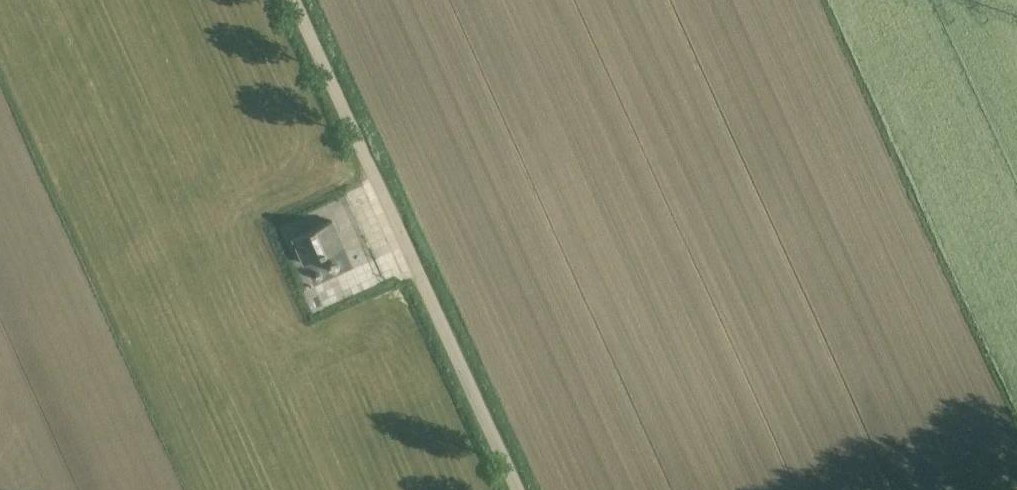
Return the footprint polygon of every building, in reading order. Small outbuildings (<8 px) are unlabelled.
[(343,245),(332,220),(292,238),(303,263),(343,245)]
